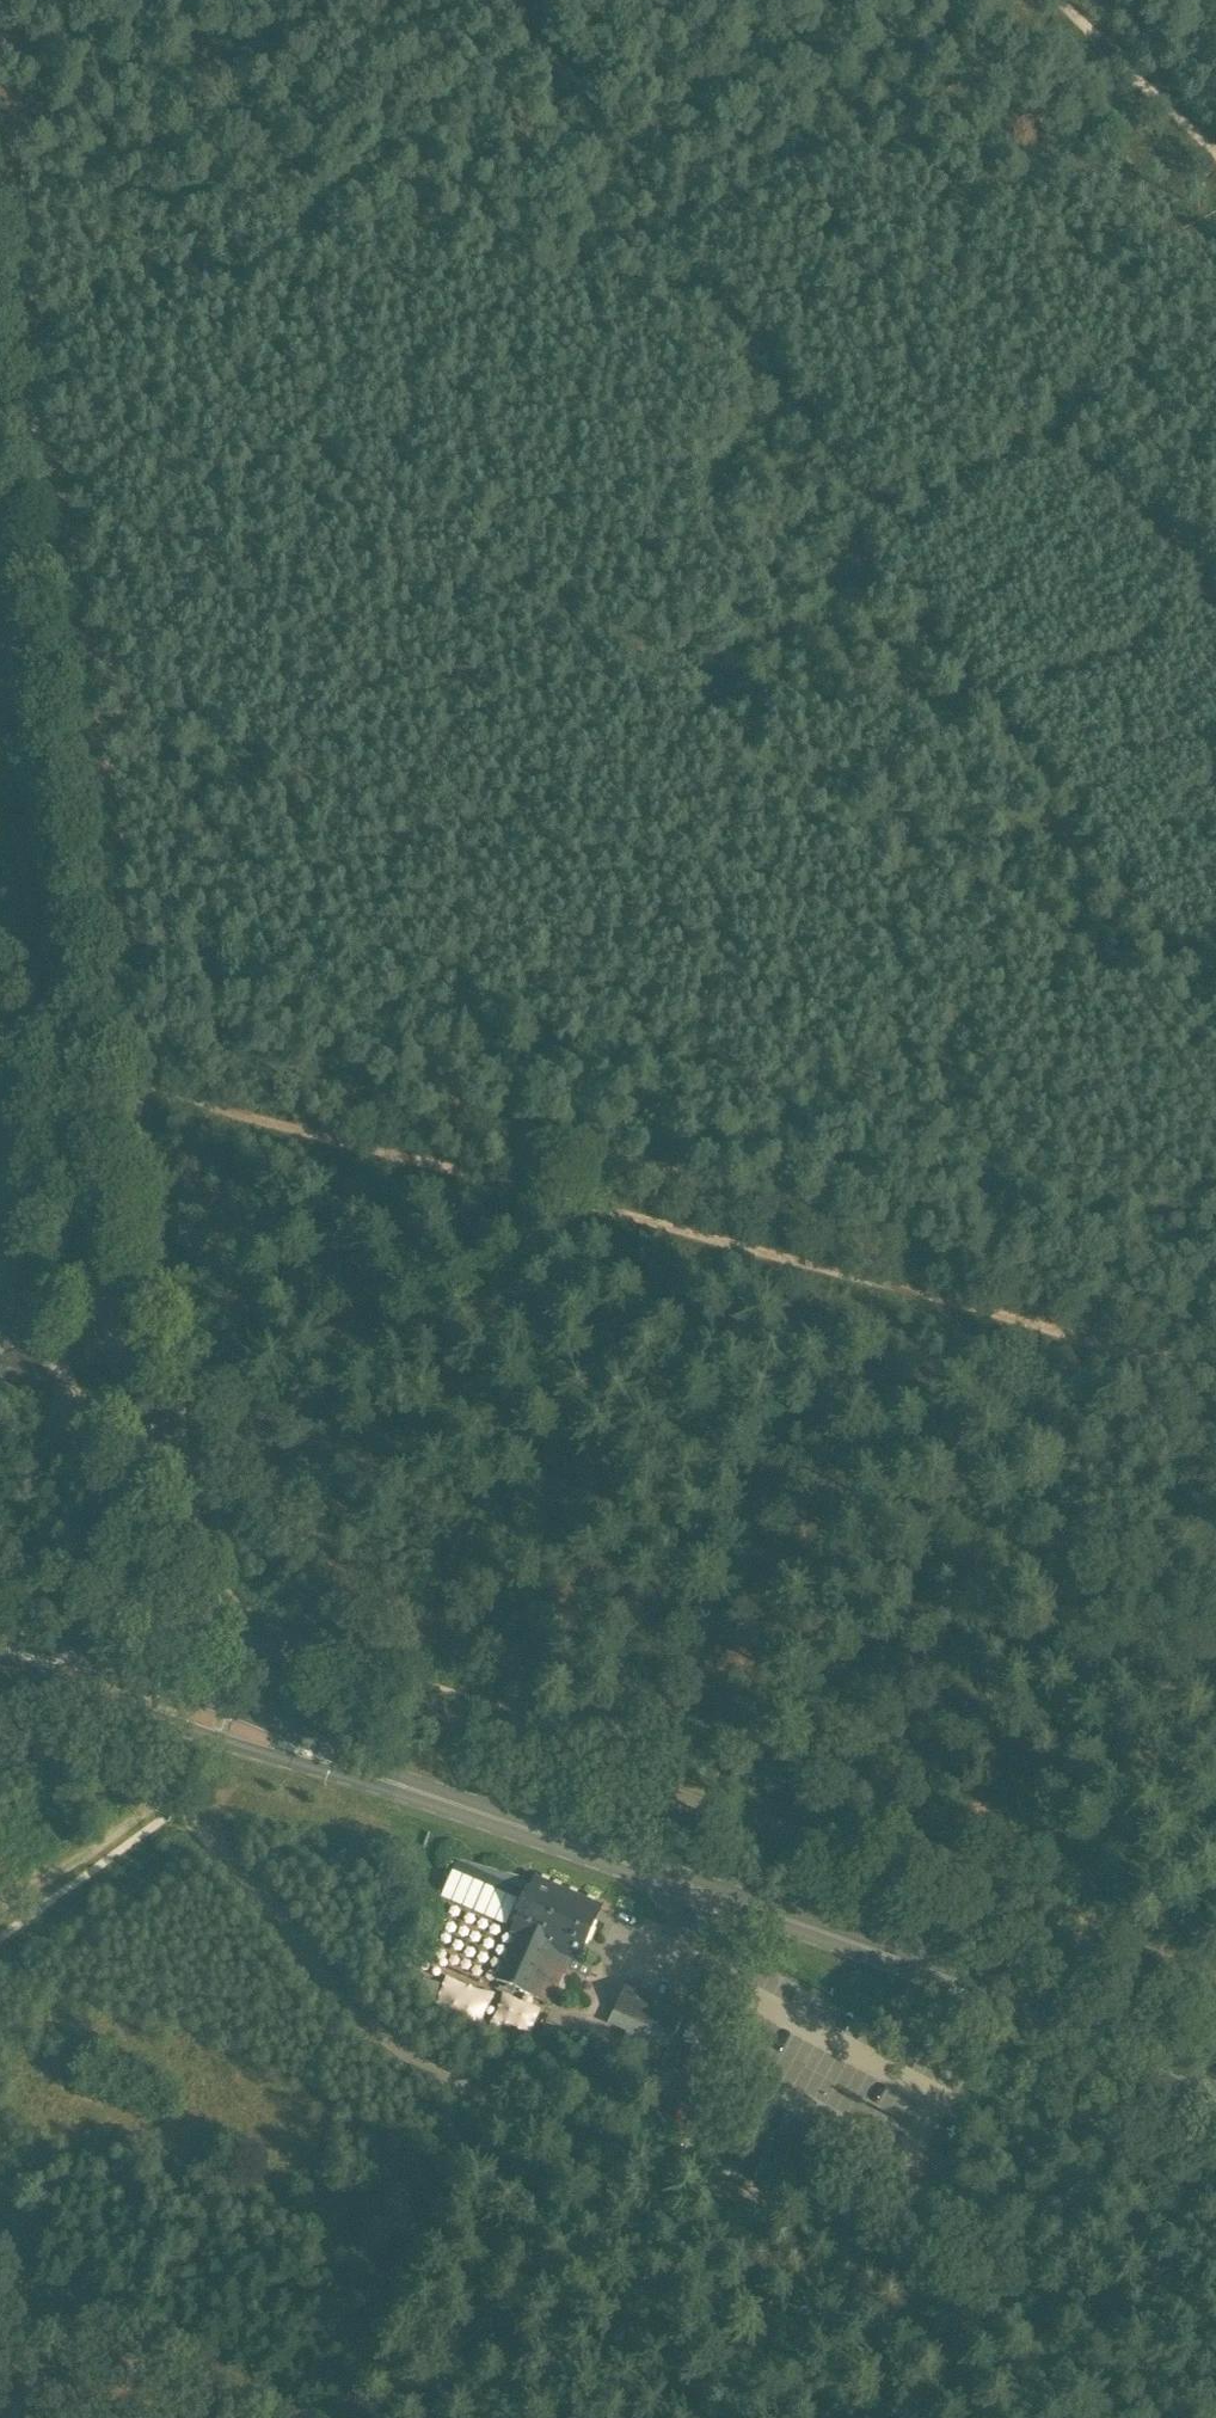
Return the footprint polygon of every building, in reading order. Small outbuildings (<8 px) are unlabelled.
[(518,1935),(498,1980),(548,2002),(563,1969),(589,1980),(593,1970),(575,1961),(599,1906),(535,1878),(511,1932),(518,1935)] [(480,1935),(493,1940),(501,1918),(489,1913),(480,1935)] [(461,1977),(464,1961),(443,1957),(440,1973),(461,1977)] [(626,1987),(610,2025),(669,2051),(686,2012),(626,1987)]
